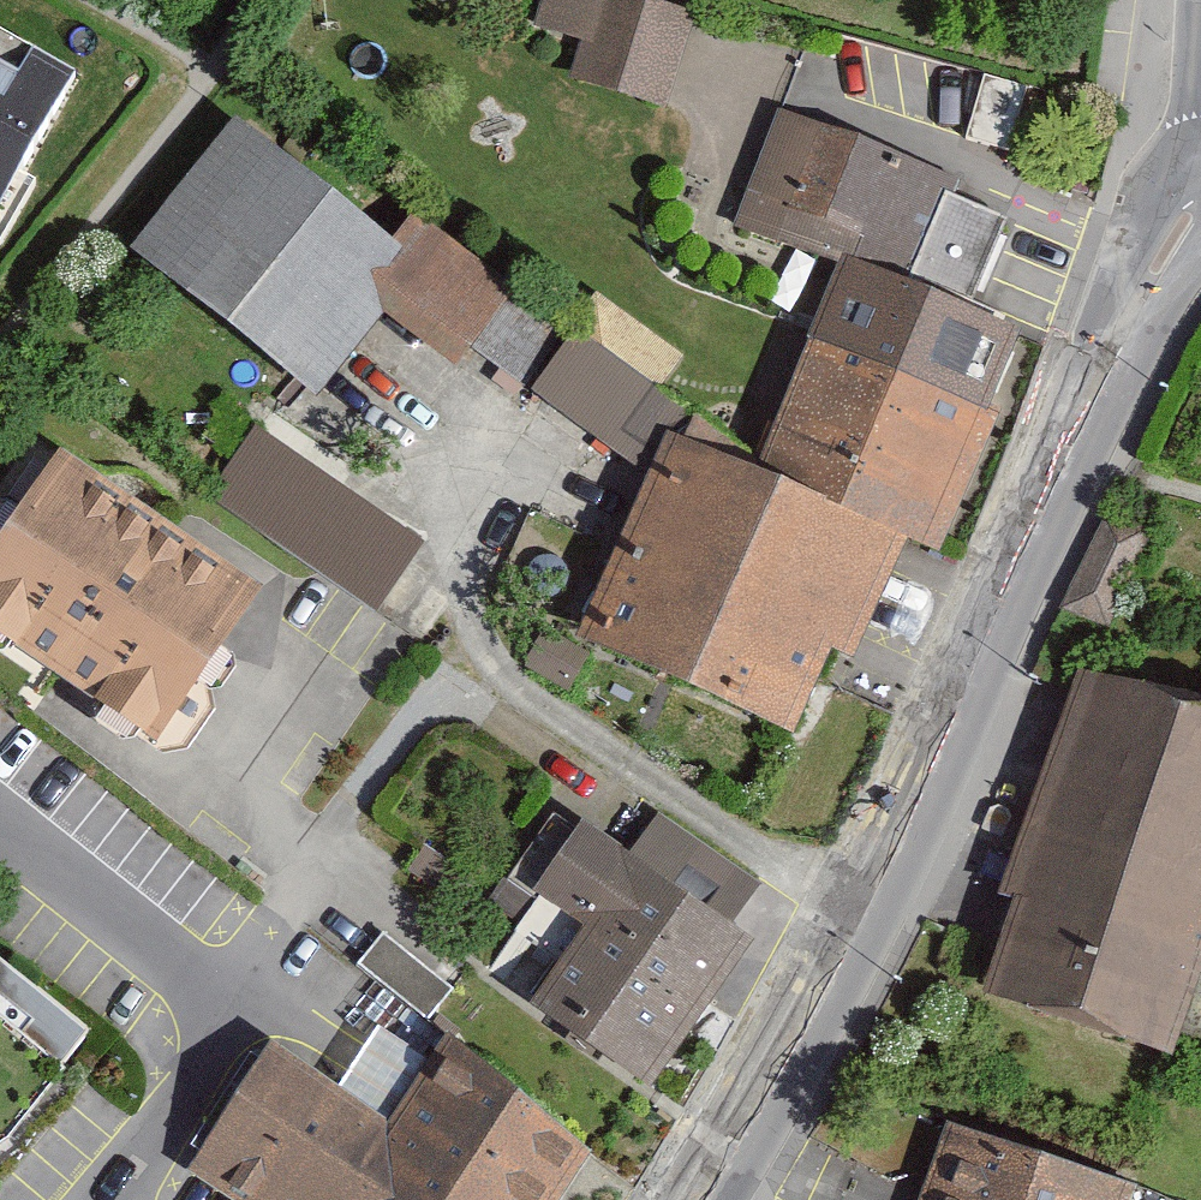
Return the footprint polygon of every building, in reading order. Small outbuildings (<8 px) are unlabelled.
[(702,5),(685,0),(608,0),(587,71),(675,96),(702,5)] [(76,72),(0,28),(0,202),(76,72)] [(857,256),(971,301),(1004,217),(950,196),(958,177),(781,107),(740,210),(857,256)] [(234,110),(130,245),(320,392),(386,306),(456,361),(518,282),(419,205),(395,235),(234,110)] [(774,452),(770,457),(914,528),(954,540),(1044,329),(971,301),(857,256),(774,452)] [(601,620),(795,717),(831,646),(858,653),(914,528),(770,457),(714,429),(719,414),(578,336),(534,387),(656,467),(601,620)] [(206,496),(376,611),(424,540),(255,425),(206,496)] [(0,548),(0,625),(171,738),(275,592),(69,461),(0,548)] [(1108,510),(1063,606),(1109,627),(1155,532),(1108,510)] [(990,980),(1172,1042),(1200,963),(1200,697),(1101,665),(990,980)] [(766,931),(599,819),(551,890),(603,925),(553,999),(667,1077),(766,931)] [(433,1010),(453,981),(386,936),(366,965),(433,1010)] [(595,1145),(444,1046),(393,1124),(273,1045),(192,1168),(197,1171),(240,1199),(558,1199),(595,1145)] [(948,1118),(916,1199),(1131,1199),(1138,1182),(948,1118)]
